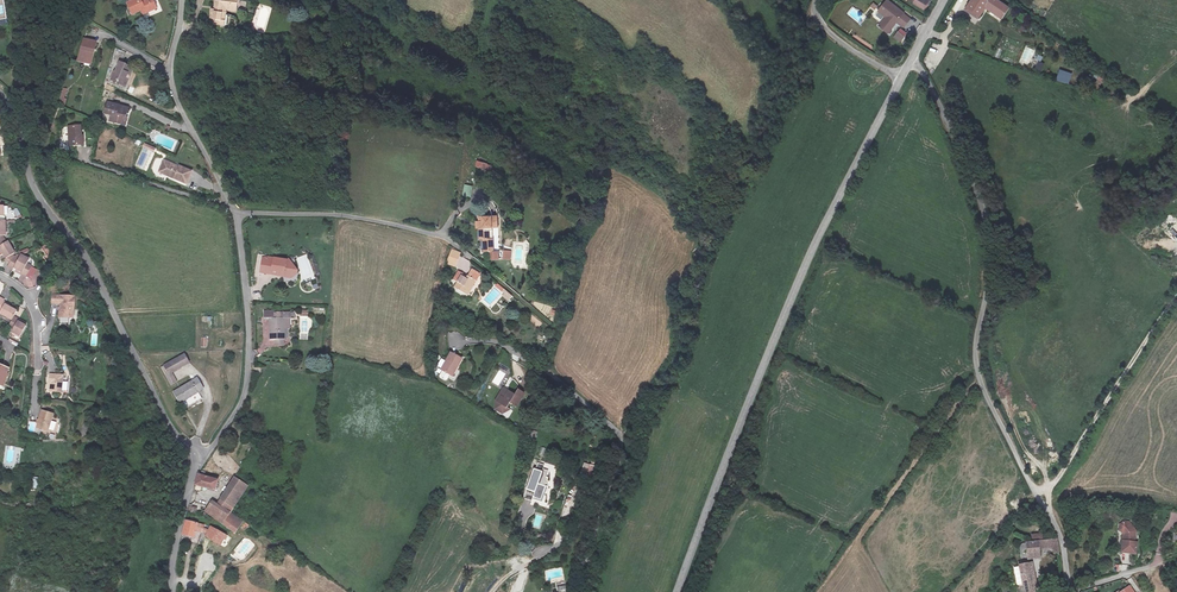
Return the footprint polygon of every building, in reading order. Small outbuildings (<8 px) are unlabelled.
[(127,5),(132,17),(146,10),(148,16),(158,11),(154,0),(152,0),(145,3),(143,0),(139,0),(127,5)] [(237,14),(238,1),(224,0),(224,4),(215,3),(215,14),(210,13),(210,23),(215,23),(214,29),(222,30),(222,24),(228,24),(228,14),(237,14)] [(930,0),(914,0),(912,4),(926,10),(930,0)] [(986,12),(989,6),(980,0),(976,0),(968,12),(973,15),(971,17),(979,23),(986,12)] [(869,7),(874,10),(878,6),(873,2),(869,7)] [(913,19),(889,2),(882,12),(890,18),(884,27),(892,33),(901,21),(908,26),(913,19)] [(991,3),(989,6),(986,12),(996,19),(1002,10),(991,3)] [(900,28),(893,37),(900,42),(907,33),(900,28)] [(1028,67),(1036,49),(1026,45),(1018,63),(1028,67)] [(86,66),(92,49),(78,46),(71,67),(79,69),(81,64),(86,66)] [(118,66),(121,57),(114,54),(110,63),(118,66)] [(1041,71),(1045,63),(1038,61),(1035,68),(1041,71)] [(125,83),(129,73),(116,68),(113,78),(110,77),(106,87),(119,92),(123,82),(125,83)] [(63,104),(67,89),(61,88),(58,103),(63,104)] [(124,123),(126,112),(119,112),(119,114),(115,113),(116,111),(104,109),(103,114),(111,115),(110,121),(124,123)] [(80,127),(68,127),(68,146),(80,146),(79,138),(81,137),(80,127)] [(490,170),(491,163),(476,161),(475,168),(490,170)] [(164,163),(161,171),(169,174),(168,177),(188,184),(192,173),(180,168),(179,170),(175,169),(175,167),(164,163)] [(472,197),(473,185),(464,185),(463,197),(472,197)] [(484,218),(475,219),(475,242),(494,241),(493,229),(485,230),(484,218)] [(0,247),(0,251),(5,260),(13,256),(7,244),(5,245),(0,247)] [(455,267),(461,252),(451,249),(445,263),(455,267)] [(502,259),(511,259),(512,250),(502,250),(502,259)] [(22,256),(20,261),(15,269),(23,273),(22,275),(27,278),(32,269),(27,266),(30,261),(22,256)] [(14,270),(15,269),(20,261),(15,258),(14,261),(12,260),(9,267),(14,270)] [(258,276),(263,277),(265,267),(272,269),(271,275),(290,279),(292,269),(284,268),(284,265),(266,262),(266,264),(260,262),(258,276)] [(265,267),(263,277),(289,282),(290,279),(271,275),(272,269),(265,267)] [(461,276),(457,273),(451,281),(456,284),(452,289),(465,297),(469,292),(466,291),(471,285),(472,286),(476,281),(470,277),(468,280),(466,278),(464,280),(460,278),(461,276)] [(497,283),(495,286),(501,292),(504,290),(497,283)] [(75,299),(53,296),(52,304),(61,305),(59,318),(69,320),(71,311),(73,311),(75,299)] [(13,318),(16,313),(4,306),(0,313),(0,315),(11,321),(13,318)] [(13,318),(11,321),(8,328),(12,330),(10,334),(19,339),(25,327),(17,322),(18,320),(13,318)] [(280,323),(266,323),(266,345),(280,343),(280,323)] [(459,359),(447,353),(438,371),(448,376),(452,369),(453,370),(459,359)] [(186,364),(182,356),(161,367),(165,375),(186,364)] [(9,367),(0,364),(0,386),(2,387),(9,367)] [(60,393),(62,375),(49,374),(48,383),(49,384),(49,388),(52,392),(60,393)] [(200,390),(193,379),(170,392),(176,403),(200,390)] [(504,391),(498,388),(495,394),(498,396),(500,398),(504,391)] [(520,394),(514,389),(510,395),(504,391),(500,398),(498,396),(494,401),(494,407),(498,409),(503,408),(506,402),(512,406),(520,394)] [(47,430),(51,413),(40,410),(36,426),(47,430)] [(14,456),(19,457),(20,450),(8,448),(7,462),(13,462),(14,456)] [(579,477),(593,480),(596,466),(582,463),(579,477)] [(526,485),(520,503),(528,506),(530,501),(538,505),(542,490),(540,489),(545,474),(540,473),(541,469),(535,467),(529,486),(526,485)] [(197,482),(194,491),(214,495),(216,486),(197,482)] [(224,526),(232,514),(238,505),(247,491),(235,482),(216,508),(212,505),(207,514),(224,526)] [(249,526),(232,514),(224,526),(237,535),(241,528),(245,531),(249,526)] [(1127,539),(1126,556),(1141,557),(1141,546),(1137,546),(1137,539),(1139,539),(1139,534),(1132,526),(1127,526),(1123,529),(1123,533),(1127,533),(1130,537),(1130,539),(1127,539)] [(185,527),(183,541),(191,543),(194,529),(185,527)] [(225,541),(209,532),(203,542),(217,548),(219,545),(222,546),(225,541)] [(1057,558),(1062,557),(1058,541),(1029,546),(1031,563),(1045,560),(1043,550),(1055,548),(1057,558)] [(1028,567),(1019,569),(1024,591),(1033,591),(1028,567)] [(566,581),(557,585),(560,591),(565,591),(569,590),(566,581)]
